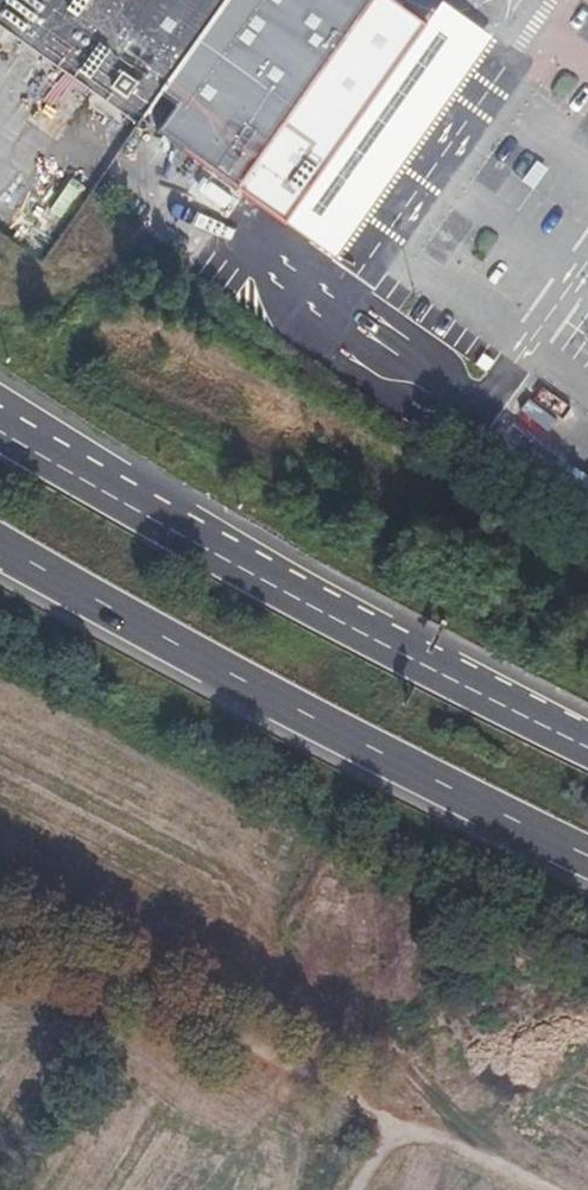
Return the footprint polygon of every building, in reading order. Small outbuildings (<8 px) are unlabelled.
[(139,121),(134,129),(135,131),(141,132),(149,131),(153,129),(157,125),(284,221),(302,198),(341,145),(380,90),(425,27),(387,0),(0,0),(0,22),(139,121)] [(443,2),(425,27),(284,221),(336,257),(495,37),(443,2)] [(43,220),(54,228),(76,196),(65,188),(43,220)]
